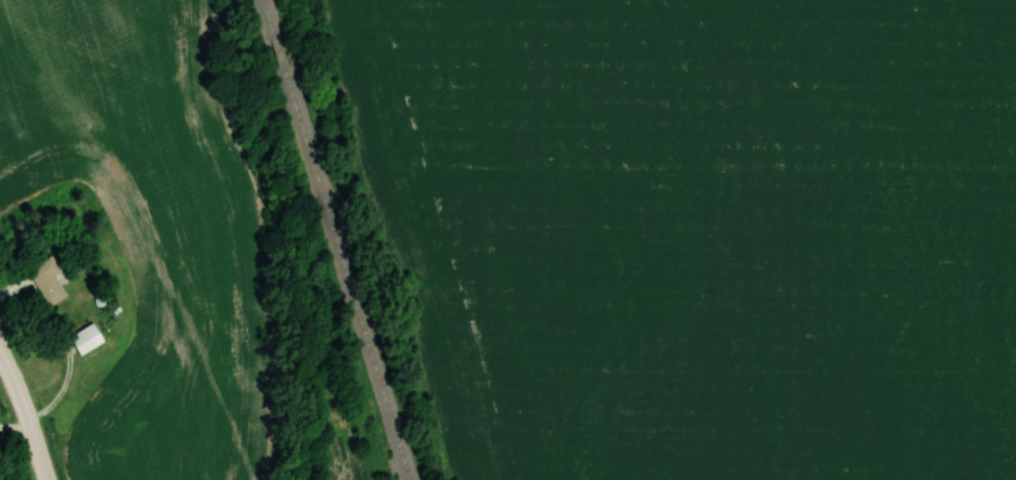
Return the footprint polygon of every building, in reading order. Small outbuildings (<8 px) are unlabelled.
[(66,295),(54,277),(61,272),(50,256),(26,271),(48,306),(66,295)] [(68,336),(79,355),(102,342),(92,323),(68,336)]
